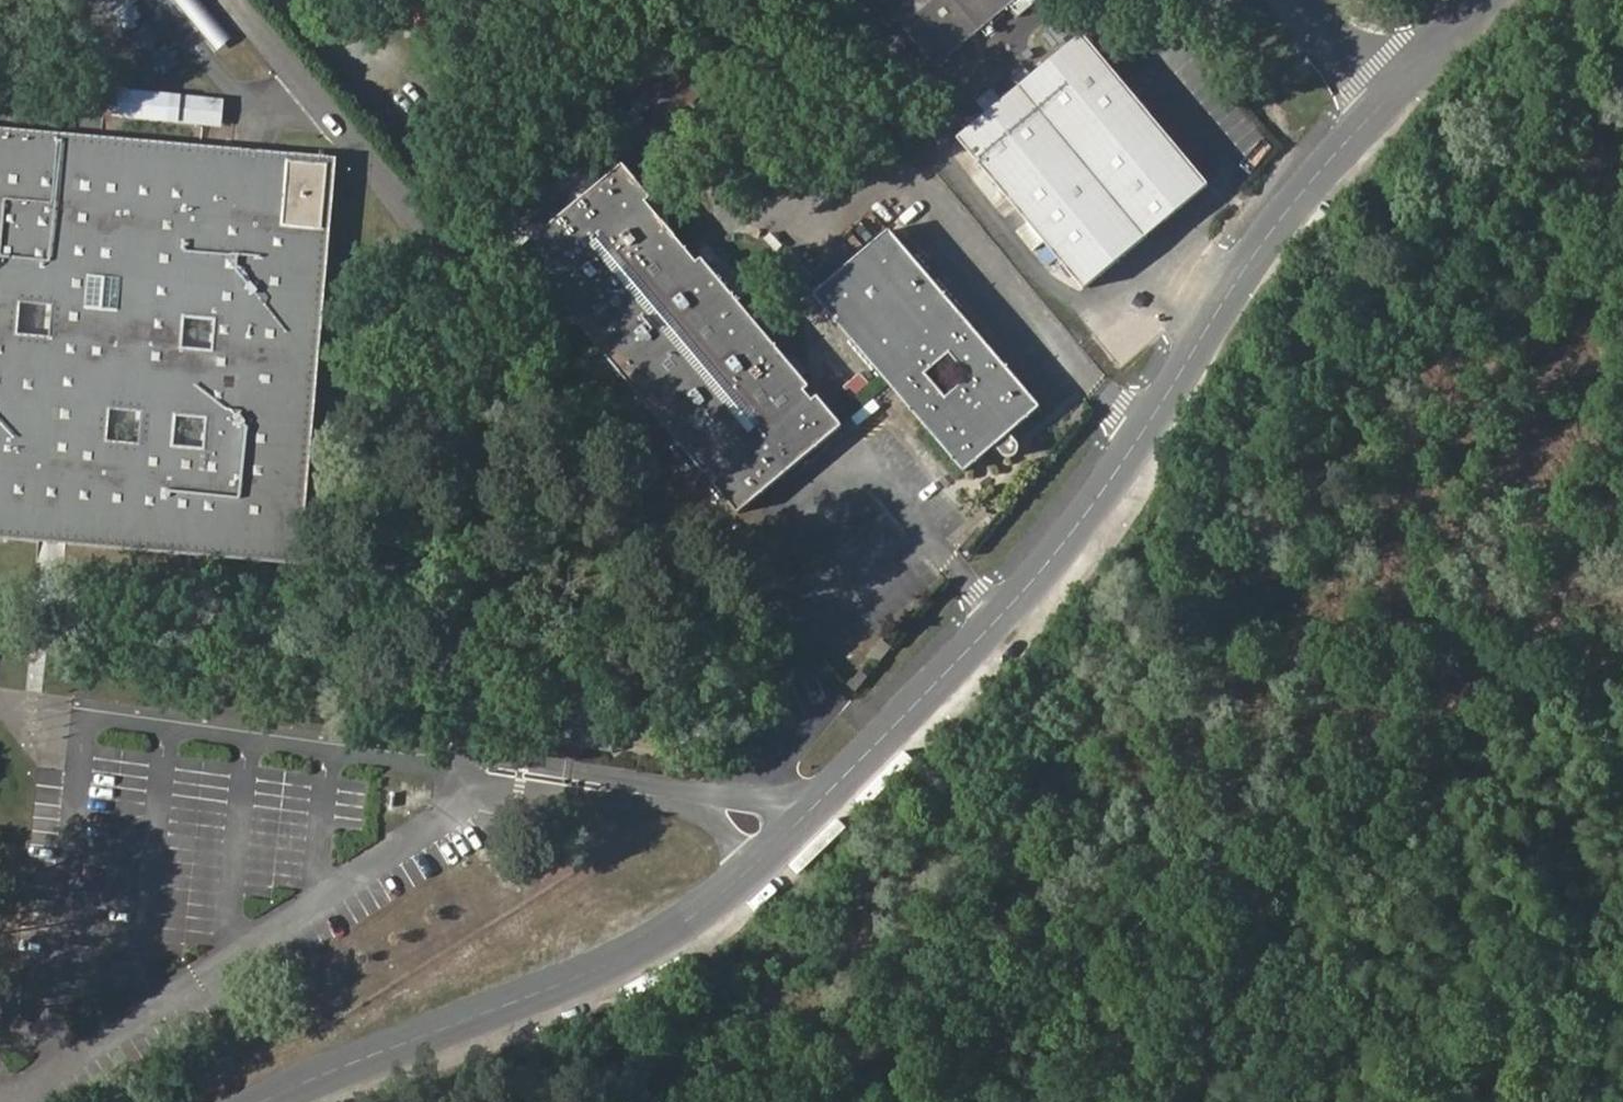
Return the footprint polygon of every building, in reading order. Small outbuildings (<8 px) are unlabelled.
[(940,63),(1011,5),(1020,16),(1024,13),(1015,1),(1017,0),(889,0),(940,63)] [(1040,0),(1017,0),(1015,1),(1024,13),(1040,0)] [(1086,285),(1207,185),(1084,36),(963,136),(1086,285)] [(114,84),(111,113),(224,122),(226,93),(114,84)] [(303,541),(335,149),(0,121),(0,515),(303,541)] [(496,218),(521,247),(604,178),(579,148),(496,218)] [(810,388),(815,384),(707,255),(701,260),(650,200),(656,195),(628,161),(522,249),(710,472),(716,468),(723,477),(718,481),(743,511),(847,423),(823,393),(817,397),(810,388)] [(1023,421),(1043,403),(893,226),(818,289),(967,469),(988,451),(983,444),(994,435),(998,442),(1000,444),(1007,453),(1012,455),(1018,454),(1021,451),(1023,448),(1024,444),(1023,440),(1020,436),(1014,429),(1008,422),(1018,414),(1023,421)] [(1014,429),(1023,421),(1018,414),(1008,422),(1014,429)] [(988,451),(998,442),(994,435),(983,444),(988,451)] [(871,650),(881,659),(895,642),(886,634),(871,650)] [(850,678),(858,685),(871,670),(864,665),(856,674),(855,673),(850,678)]
